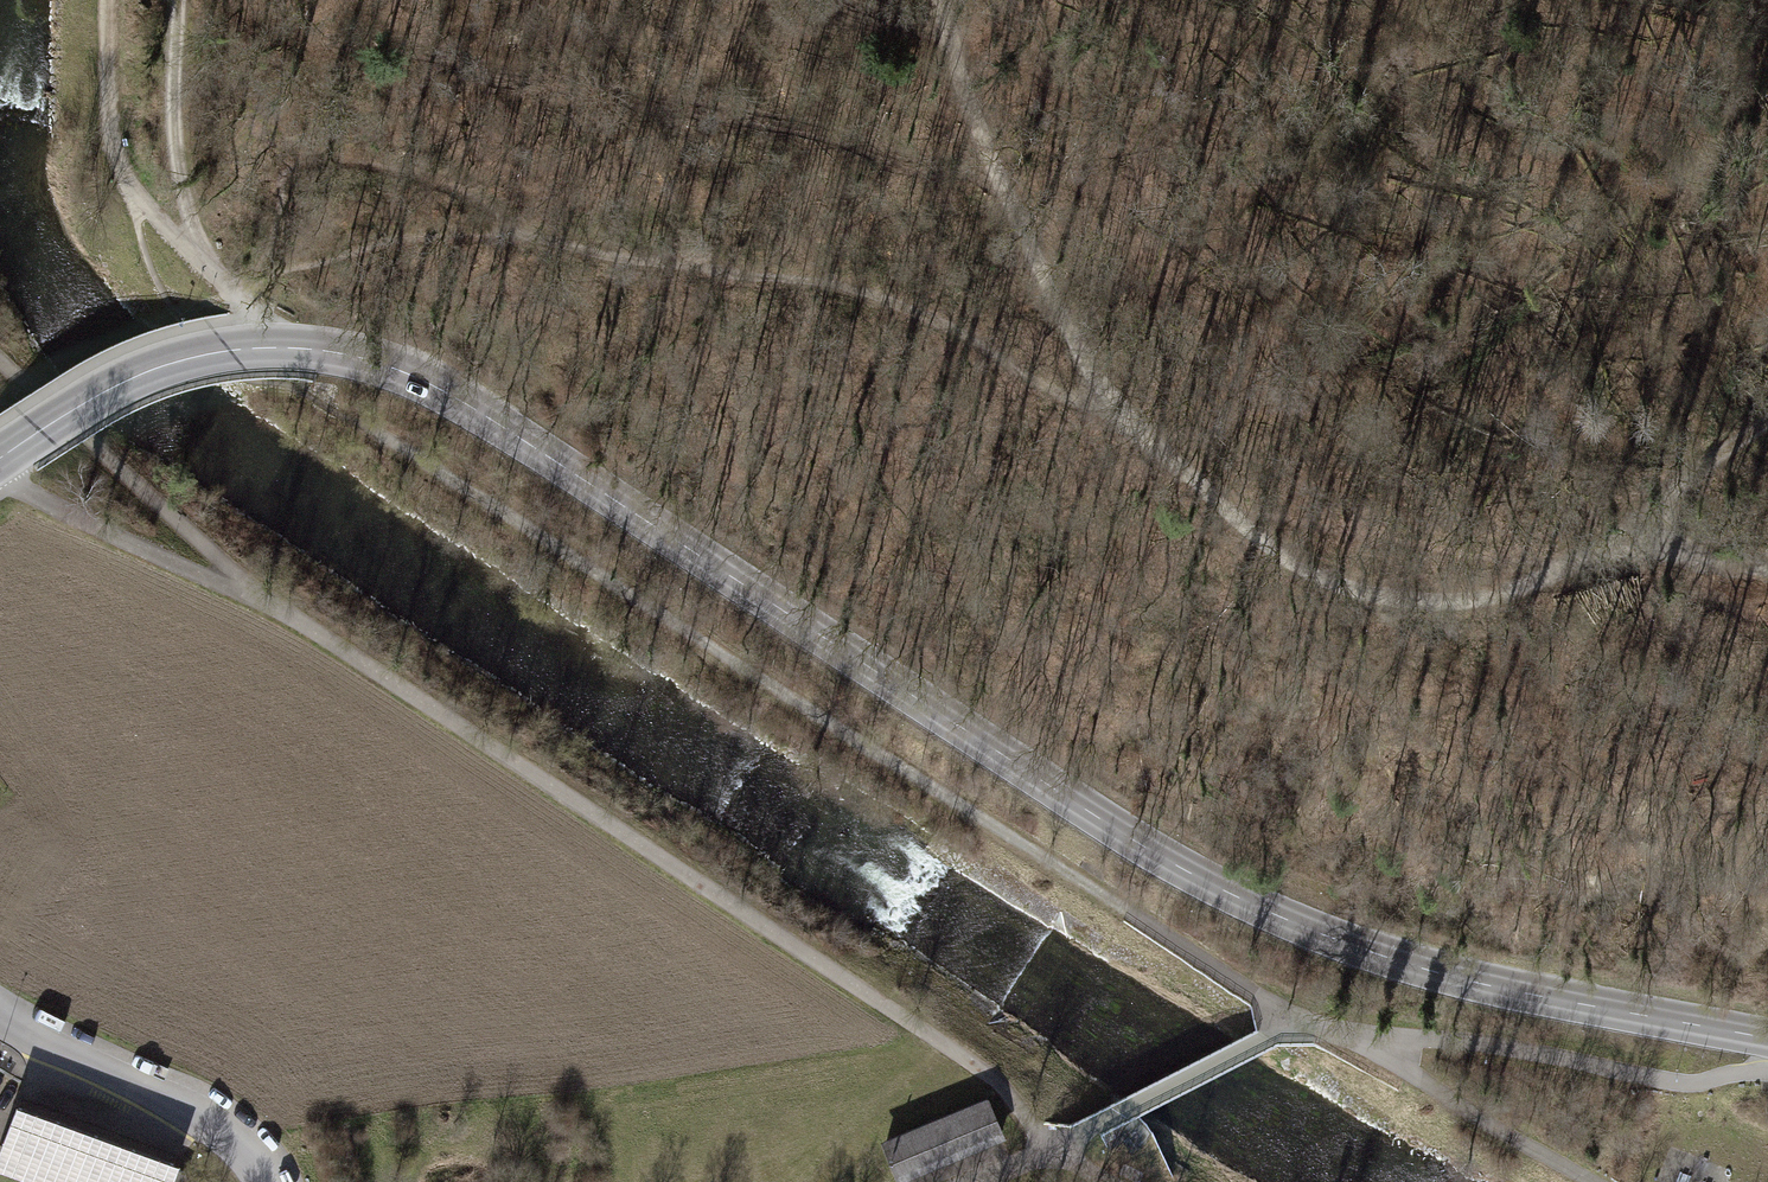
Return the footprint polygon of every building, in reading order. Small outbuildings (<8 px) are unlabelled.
[(12,1094),(0,1128),(0,1170),(31,1181),(164,1181),(175,1155),(12,1094)] [(865,1145),(880,1181),(907,1181),(991,1148),(971,1101),(865,1145)]
